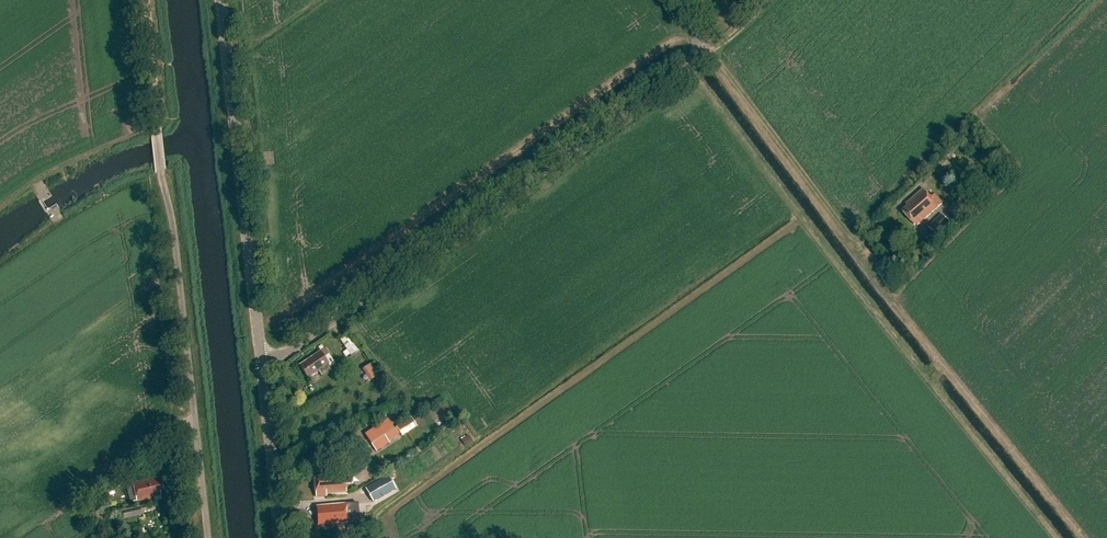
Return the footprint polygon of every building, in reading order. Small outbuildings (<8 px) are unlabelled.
[(906,205),(908,207),(902,212),(914,226),(916,224),(918,226),(943,204),(935,195),(931,198),(923,190),(906,205)] [(976,204),(965,194),(957,203),(967,213),(976,204)] [(942,215),(929,228),(936,236),(950,223),(942,215)] [(339,339),(346,349),(350,356),(358,351),(354,344),(356,343),(349,332),(339,339)] [(320,352),(300,366),(308,379),(328,365),(320,352)] [(366,368),(374,380),(383,374),(375,362),(366,368)] [(417,428),(411,419),(397,428),(402,437),(417,428)] [(389,444),(385,437),(372,445),(377,452),(389,444)] [(349,470),(314,472),(314,480),(315,491),(316,498),(326,497),(326,494),(346,493),(346,486),(350,485),(349,470)] [(389,476),(365,489),(373,503),(396,490),(389,476)] [(133,485),(126,487),(130,503),(137,501),(137,502),(162,496),(161,492),(164,492),(160,477),(133,484),(133,485)] [(355,505),(317,508),(318,526),(346,524),(346,523),(356,523),(355,505)] [(140,507),(122,511),(124,520),(142,515),(140,507)]
